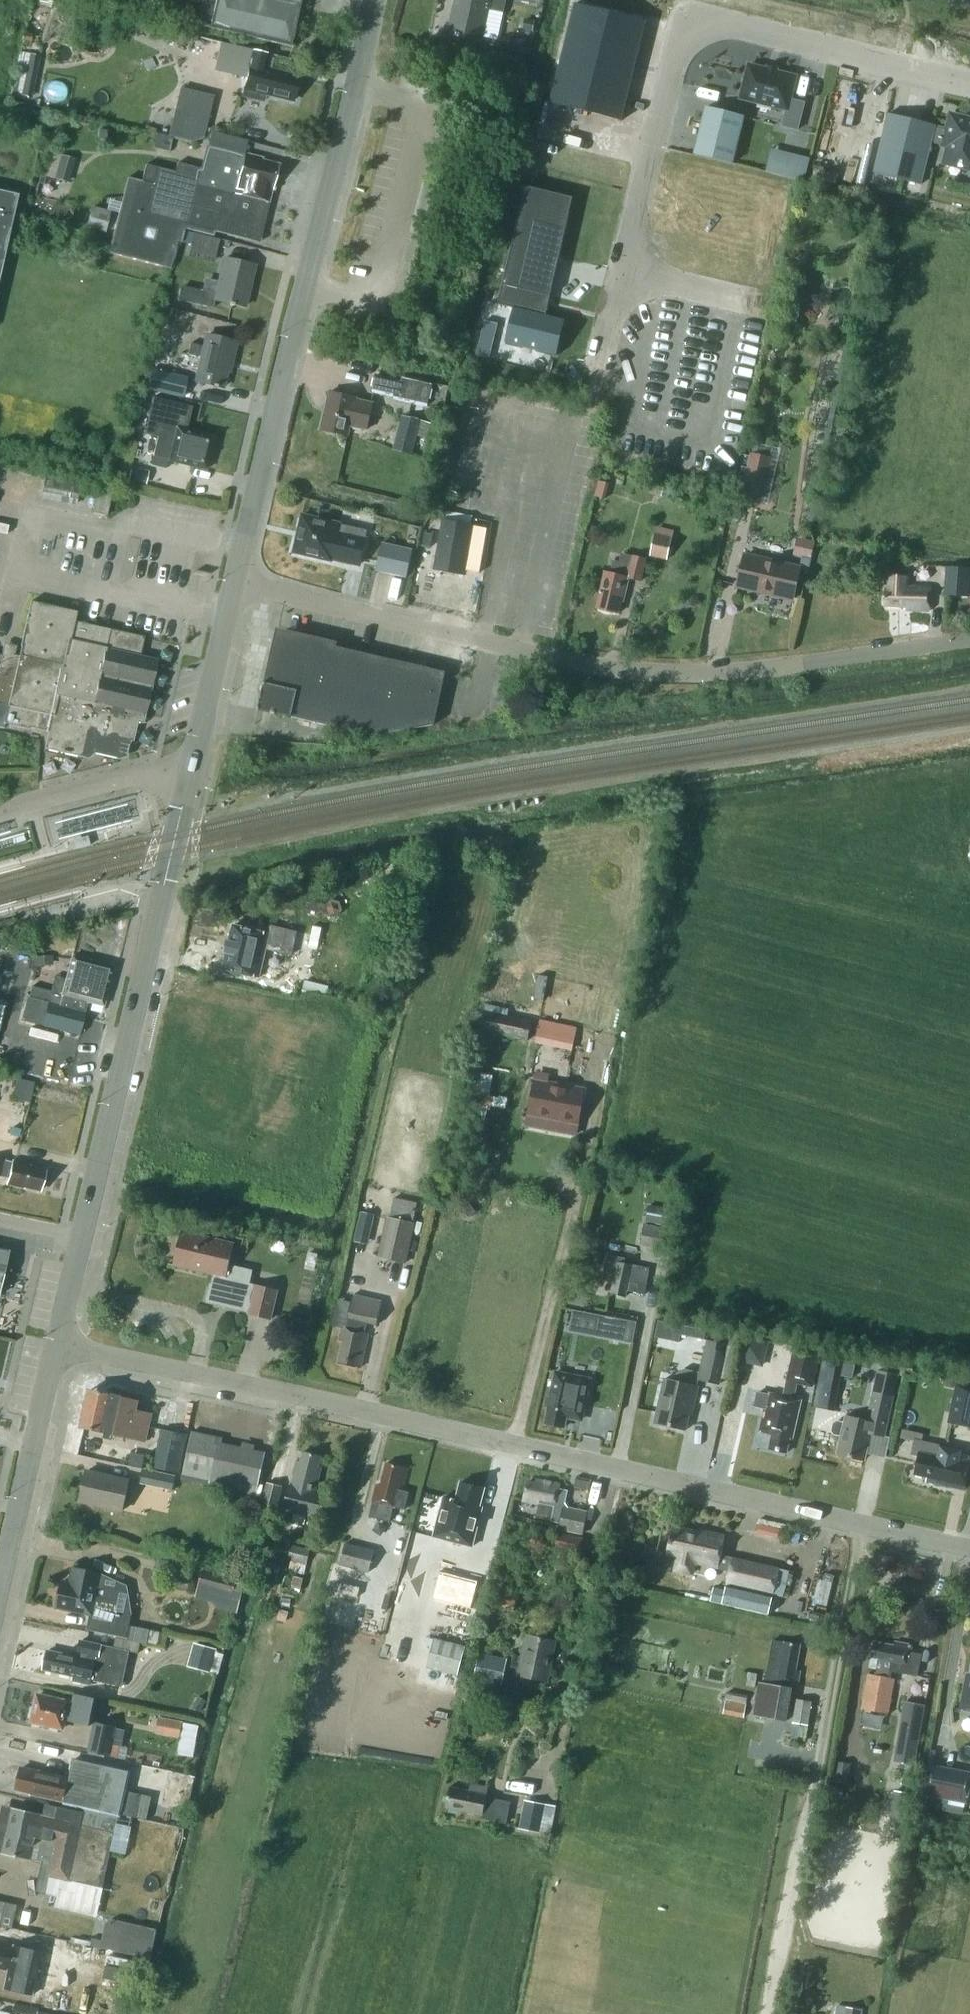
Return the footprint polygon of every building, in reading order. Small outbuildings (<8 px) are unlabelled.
[(201,2),(196,23),(193,22),(193,24),(293,47),(293,45),(290,44),(300,0),(193,0),(201,2)] [(506,0),(456,0),(449,33),(456,34),(456,35),(461,36),(462,36),(482,40),(489,9),(504,12),(506,0)] [(575,3),(551,103),(622,121),(646,21),(575,3)] [(162,16),(181,21),(183,11),(164,7),(162,16)] [(230,73),(245,76),(241,97),(264,102),(266,93),(293,99),(298,76),(269,69),(269,70),(264,68),(268,53),(253,50),(253,49),(221,42),(214,66),(231,70),(230,73)] [(25,54),(17,95),(29,97),(37,56),(25,54)] [(749,65),(741,98),(786,109),(782,126),(798,130),(805,102),(790,99),(796,76),(749,65)] [(744,117),(706,107),(694,153),(733,163),(744,117)] [(176,108),(170,135),(193,141),(202,138),(207,116),(176,108)] [(874,172),(921,184),(932,142),(949,146),(945,162),(969,168),(969,119),(951,114),(948,129),(936,126),(936,125),(888,113),(874,172)] [(175,172),(158,168),(146,165),(142,181),(128,177),(109,252),(170,267),(177,241),(181,242),(185,228),(213,235),(214,229),(256,240),(258,241),(259,239),(258,239),(267,202),(268,202),(269,199),(268,199),(271,189),(273,189),(274,187),(272,186),(277,166),(278,166),(278,163),(276,163),(261,159),(262,157),(244,153),(244,155),(206,145),(200,168),(178,162),(175,172)] [(812,178),(817,155),(777,148),(773,171),(812,178)] [(54,177),(68,182),(75,159),(61,155),(54,177)] [(566,321),(566,320),(547,315),(577,198),(529,186),(500,303),(516,307),(507,342),(558,355),(558,353),(557,353),(565,321),(566,321)] [(17,194),(0,190),(0,272),(17,194)] [(219,238),(193,232),(194,233),(190,246),(190,247),(216,254),(219,238)] [(180,290),(177,301),(212,309),(214,300),(229,303),(229,305),(232,305),(233,304),(244,306),(254,264),(224,258),(218,283),(206,280),(203,295),(180,290)] [(231,359),(235,341),(206,334),(203,346),(190,343),(187,354),(201,357),(195,381),(213,385),(212,387),(216,387),(216,386),(222,387),(226,370),(224,370),(227,358),(231,359)] [(185,394),(192,371),(168,363),(160,387),(185,394)] [(394,396),(394,398),(428,406),(433,383),(403,376),(402,381),(376,375),(373,391),(394,396)] [(367,429),(373,403),(356,399),(356,397),(330,391),(322,429),(348,435),(350,425),(367,429)] [(152,397),(144,434),(157,437),(153,455),(154,455),(168,459),(168,460),(176,462),(205,469),(213,436),(186,429),(192,406),(152,397)] [(405,416),(400,436),(417,439),(421,419),(405,416)] [(741,499),(761,504),(772,457),(751,453),(741,499)] [(130,468),(127,481),(140,484),(143,471),(130,468)] [(40,498),(76,505),(80,482),(44,475),(40,498)] [(93,512),(106,515),(112,491),(98,488),(93,512)] [(302,515),(295,549),(297,552),(331,560),(332,558),(360,564),(366,539),(341,533),(343,524),(302,515)] [(442,533),(436,569),(463,574),(469,539),(485,542),(487,530),(471,527),(471,525),(445,520),(442,533)] [(657,527),(652,546),(653,546),(651,555),(666,559),(669,550),(674,530),(657,527)] [(817,557),(821,541),(805,536),(800,552),(817,557)] [(382,544),(376,570),(407,577),(413,551),(382,544)] [(619,562),(614,561),(611,572),(605,571),(596,607),(618,613),(621,601),(624,602),(630,577),(641,580),(646,559),(622,553),(619,562)] [(799,568),(745,556),(738,585),(793,597),(799,568)] [(969,597),(969,592),(969,568),(946,567),(945,595),(969,597)] [(906,609),(930,610),(931,586),(907,585),(908,576),(887,575),(885,605),(906,606),(906,609)] [(3,728),(4,728),(5,723),(27,728),(28,728),(28,726),(49,730),(45,748),(81,756),(83,757),(89,751),(94,752),(105,755),(116,757),(117,754),(126,751),(126,750),(129,739),(133,721),(137,722),(142,723),(144,713),(156,660),(139,656),(135,655),(139,637),(143,638),(144,637),(110,629),(74,621),(76,611),(30,601),(20,645),(21,646),(19,656),(14,655),(15,649),(15,647),(14,647),(14,649),(4,647),(4,645),(3,645),(3,647),(1,654),(0,654),(0,727),(3,728)] [(264,682),(258,709),(272,712),(272,713),(276,714),(276,713),(291,717),(375,736),(434,724),(439,703),(446,671),(441,670),(440,674),(430,672),(431,668),(427,667),(337,646),(280,633),(269,683),(264,682)] [(53,841),(141,820),(135,795),(46,816),(53,841)] [(330,904),(327,918),(341,920),(344,906),(330,904)] [(227,952),(223,969),(259,977),(266,948),(291,954),(297,930),(271,924),(269,933),(233,925),(229,942),(228,941),(226,952),(227,952)] [(36,978),(53,978),(54,955),(37,955),(36,978)] [(36,999),(30,1022),(79,1034),(85,1011),(87,1001),(103,1005),(113,966),(72,956),(66,978),(59,1004),(36,999)] [(480,1030),(528,1040),(532,1020),(484,1010),(480,1030)] [(546,1018),(542,1042),(580,1050),(585,1026),(546,1018)] [(601,1032),(599,1058),(621,1060),(623,1034),(601,1032)] [(21,1077),(19,1097),(35,1100),(38,1080),(21,1077)] [(531,1114),(577,1123),(584,1089),(537,1080),(531,1114)] [(40,1190),(45,1171),(29,1167),(29,1165),(12,1161),(12,1162),(0,1159),(0,1176),(8,1178),(7,1183),(24,1187),(24,1186),(40,1190)] [(394,1197),(389,1217),(387,1217),(378,1257),(406,1263),(415,1223),(413,1223),(418,1202),(394,1197)] [(355,1241),(368,1244),(375,1214),(362,1211),(355,1241)] [(640,1246),(665,1250),(668,1228),(644,1224),(640,1246)] [(249,1313),(271,1319),(278,1290),(249,1283),(252,1270),(229,1265),(234,1243),(182,1231),(174,1265),(214,1274),(208,1301),(250,1310),(249,1313)] [(625,1296),(626,1290),(643,1294),(645,1284),(649,1268),(624,1262),(625,1258),(609,1255),(603,1279),(614,1281),(611,1293),(625,1296)] [(383,1301),(372,1298),(353,1294),(351,1301),(337,1299),(332,1325),(343,1327),(340,1340),(344,1340),(339,1362),(355,1366),(355,1365),(361,1367),(368,1333),(364,1332),(367,1321),(371,1322),(378,1324),(383,1301)] [(632,1340),(636,1318),(568,1306),(564,1329),(632,1340)] [(738,1358),(762,1362),(766,1341),(742,1337),(738,1358)] [(707,1340),(699,1379),(719,1383),(721,1377),(728,1344),(707,1340)] [(755,1405),(764,1407),(759,1431),(773,1434),(769,1449),(786,1453),(790,1438),(792,1438),(801,1400),(796,1399),(800,1383),(813,1386),(821,1350),(795,1344),(787,1380),(788,1380),(784,1396),(768,1392),(767,1394),(757,1392),(755,1405)] [(837,1434),(841,1435),(837,1453),(865,1459),(871,1432),(884,1435),(898,1374),(878,1370),(871,1402),(867,1421),(846,1416),(844,1422),(840,1421),(836,1423),(835,1431),(837,1434)] [(545,1423),(564,1427),(567,1411),(583,1414),(590,1379),(555,1372),(551,1391),(548,1390),(545,1406),(549,1407),(545,1423)] [(694,1405),(698,1386),(665,1378),(654,1423),(686,1430),(691,1405),(694,1405)] [(957,1385),(948,1423),(969,1427),(969,1387),(957,1385)] [(145,1442),(152,1414),(131,1409),(134,1400),(120,1397),(120,1396),(90,1390),(81,1427),(114,1434),(130,1438),(145,1442)] [(152,1467),(179,1472),(186,1434),(160,1429),(152,1467)] [(221,1443),(223,1438),(192,1431),(181,1478),(256,1494),(265,1453),(221,1443)] [(926,1480),(963,1489),(969,1459),(969,1458),(966,1457),(966,1454),(961,1453),(962,1450),(941,1446),(939,1456),(920,1452),(914,1474),(926,1477),(926,1480)] [(291,1484),(290,1484),(284,1509),(320,1518),(326,1493),(316,1491),(322,1466),(319,1465),(321,1456),(303,1451),(301,1461),(297,1460),(291,1484)] [(405,1509),(409,1492),(402,1490),(408,1468),(386,1463),(381,1485),(377,1484),(373,1501),(374,1501),(370,1516),(375,1517),(375,1518),(390,1521),(394,1506),(405,1509)] [(142,1483),(173,1490),(176,1477),(145,1469),(142,1483)] [(80,1500),(123,1510),(129,1480),(86,1471),(80,1500)] [(528,1482),(524,1499),(555,1506),(551,1521),(560,1523),(559,1528),(582,1533),(587,1512),(568,1508),(565,1503),(568,1490),(559,1488),(560,1484),(537,1479),(536,1483),(528,1482)] [(478,1506),(483,1488),(459,1481),(454,1500),(442,1497),(436,1521),(432,1536),(470,1546),(481,1507),(478,1506)] [(262,1506),(277,1509),(282,1486),(267,1482),(262,1506)] [(679,1555),(676,1569),(692,1573),(695,1561),(718,1567),(725,1536),(699,1530),(699,1532),(673,1527),(667,1553),(679,1555)] [(553,1547),(579,1552),(582,1537),(556,1532),(553,1547)] [(340,1564),(369,1572),(374,1550),(345,1543),(340,1564)] [(307,1563),(311,1549),(292,1545),(288,1558),(292,1559),(290,1569),(304,1573),(307,1563)] [(732,1558),(727,1581),(714,1577),(709,1599),(769,1614),(779,1568),(732,1558)] [(260,1578),(277,1582),(281,1566),(264,1562),(260,1578)] [(62,1581),(56,1607),(90,1613),(92,1614),(94,1606),(100,1607),(111,1610),(114,1610),(119,1589),(97,1584),(100,1573),(73,1567),(70,1583),(62,1581)] [(198,1585),(233,1593),(236,1579),(202,1571),(198,1585)] [(810,1571),(806,1607),(829,1610),(833,1574),(810,1571)] [(441,1586),(434,1613),(473,1624),(480,1596),(441,1586)] [(89,1618),(87,1630),(128,1638),(128,1639),(157,1645),(157,1643),(160,1631),(130,1625),(130,1626),(89,1618)] [(518,1675),(548,1681),(556,1641),(526,1635),(522,1656),(514,1654),(512,1666),(520,1668),(518,1675)] [(48,1650),(43,1669),(75,1676),(74,1680),(90,1684),(91,1679),(102,1682),(122,1686),(130,1651),(138,1652),(140,1642),(117,1637),(115,1647),(88,1641),(87,1642),(82,1640),(78,1657),(48,1650)] [(798,1685),(801,1671),(796,1670),(800,1645),(772,1640),(766,1679),(776,1681),(775,1685),(760,1682),(754,1715),(786,1721),(792,1684),(798,1685)] [(917,1675),(921,1654),(910,1652),(911,1645),(895,1642),(894,1646),(874,1642),(871,1657),(872,1657),(870,1666),(877,1667),(876,1674),(869,1673),(862,1709),(888,1713),(895,1678),(889,1677),(891,1670),(917,1675)] [(197,1643),(190,1666),(210,1671),(219,1674),(224,1654),(215,1652),(216,1648),(197,1643)] [(502,1685),(507,1659),(480,1653),(474,1679),(502,1685)] [(746,1684),(755,1686),(757,1673),(748,1671),(746,1684)] [(967,1674),(960,1709),(969,1711),(969,1675),(967,1674)] [(744,1717),(746,1704),(748,1693),(727,1689),(726,1700),(723,1713),(744,1717)] [(71,1703),(68,1702),(69,1702),(38,1695),(32,1721),(63,1728),(65,1719),(89,1724),(95,1698),(74,1693),(71,1703)] [(793,1722),(808,1725),(812,1701),(797,1699),(793,1722)] [(899,1731),(894,1761),(912,1764),(919,1727),(923,1704),(903,1700),(899,1724),(900,1724),(899,1731)] [(156,1733),(196,1740),(199,1724),(159,1717),(156,1733)] [(88,1750),(110,1754),(115,1728),(94,1723),(88,1750)] [(21,1768),(17,1789),(31,1792),(30,1794),(48,1798),(49,1795),(71,1800),(70,1802),(87,1806),(118,1813),(119,1813),(120,1809),(134,1812),(139,1790),(125,1787),(128,1772),(73,1760),(69,1777),(53,1774),(54,1773),(39,1770),(39,1771),(21,1768)] [(924,1795),(927,1796),(965,1803),(967,1803),(969,1786),(969,1771),(930,1763),(924,1795)] [(511,1802),(498,1800),(486,1797),(488,1787),(471,1783),(469,1791),(451,1787),(451,1786),(450,1786),(446,1807),(483,1814),(482,1817),(494,1820),(496,1813),(508,1815),(511,1802)] [(520,1828),(541,1832),(546,1804),(525,1800),(520,1828)] [(2,1851),(1,1852),(3,1853),(3,1852),(31,1859),(31,1858),(43,1861),(51,1863),(44,1891),(59,1895),(56,1906),(93,1915),(96,1903),(99,1904),(115,1832),(114,1832),(118,1813),(87,1806),(85,1812),(59,1806),(56,1819),(43,1816),(41,1815),(13,1808),(12,1807),(11,1809),(12,1809),(6,1836),(5,1836),(5,1837),(6,1837),(3,1851),(2,1851)] [(23,1903),(0,1898),(0,1922),(18,1926),(23,1903)] [(143,1927),(113,1920),(107,1924),(104,1941),(102,1948),(151,1959),(154,1944),(144,1942),(141,1937),(143,1927)] [(9,1969),(5,1988),(33,1994),(43,1951),(15,1945),(14,1947),(0,1944),(0,1967),(9,1969)] [(862,2010),(837,2005),(836,2013),(861,2013),(862,2010)]
